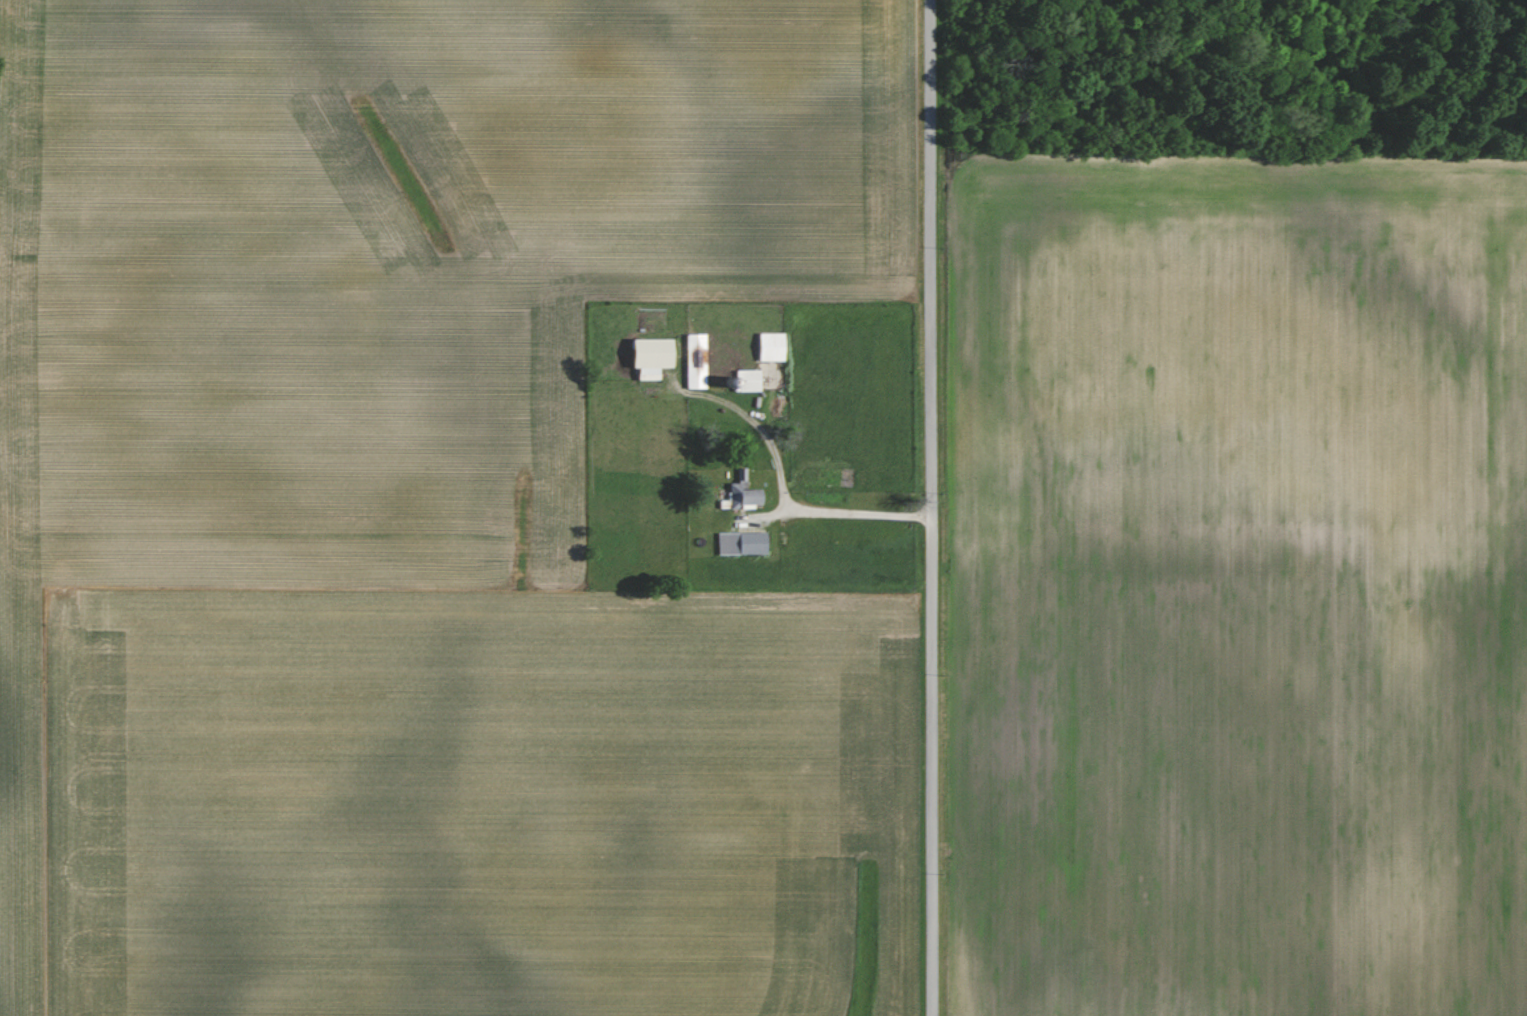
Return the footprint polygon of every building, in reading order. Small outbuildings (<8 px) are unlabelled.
[(779,334),(754,334),(755,362),(780,361),(779,334)] [(624,341),(625,369),(634,369),(635,387),(655,386),(655,369),(667,368),(667,357),(672,357),(671,339),(624,341)] [(758,370),(734,370),(735,392),(758,392),(758,370)] [(744,491),(743,470),(735,470),(735,484),(726,484),(726,501),(717,501),(717,509),(754,509),(754,491),(744,491)] [(715,555),(766,554),(765,533),(714,534),(715,555)]
